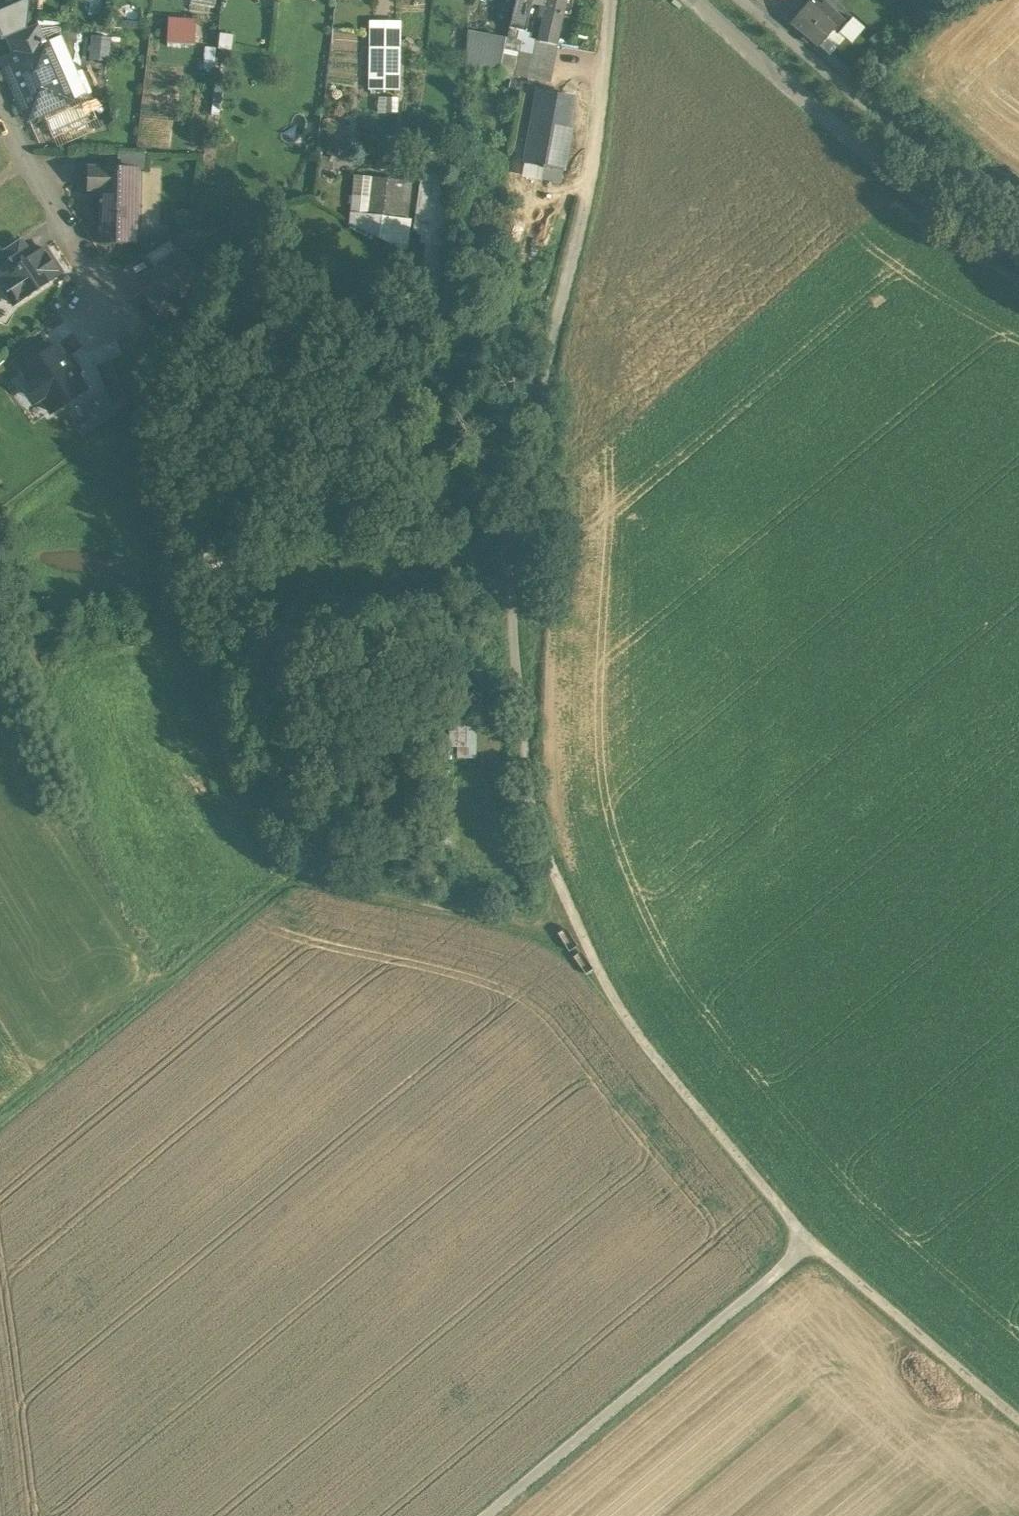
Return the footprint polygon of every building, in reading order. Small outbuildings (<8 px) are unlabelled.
[(27,28),(30,0),(23,0),(0,10),(0,36),(1,39),(5,38),(27,28)] [(513,10),(525,13),(535,15),(538,5),(539,0),(515,0),(513,10)] [(538,5),(548,7),(547,12),(546,12),(540,40),(539,42),(554,45),(555,45),(562,13),(569,14),(572,0),(539,0),(538,5)] [(823,0),(810,0),(809,1),(828,17),(826,19),(835,28),(840,33),(841,32),(848,24),(823,0)] [(828,17),(809,1),(791,22),(805,34),(802,38),(807,43),(811,39),(819,46),(820,46),(835,28),(826,19),(828,17)] [(525,13),(513,10),(506,38),(518,41),(525,13)] [(506,38),(488,35),(481,70),(514,75),(516,62),(521,63),(524,53),(532,54),(534,44),(529,43),(530,38),(535,15),(525,13),(518,41),(506,38)] [(198,21),(169,21),(170,46),(199,46),(198,21)] [(27,28),(5,38),(13,56),(46,42),(38,23),(27,28)] [(835,28),(820,46),(829,55),(845,36),(841,32),(840,33),(835,28)] [(488,35),(468,30),(465,66),(481,70),(488,35)] [(92,35),(91,63),(107,64),(108,36),(92,35)] [(222,36),(221,47),(240,49),(241,37),(222,36)] [(540,40),(535,39),(534,44),(532,54),(528,78),(527,78),(550,82),(557,45),(555,45),(554,45),(539,42),(540,40)] [(13,56),(2,61),(27,119),(71,100),(46,42),(13,56)] [(384,44),(370,44),(369,90),(383,90),(384,44)] [(398,44),(384,44),(383,90),(398,90),(398,44)] [(221,47),(199,46),(196,60),(207,61),(205,71),(217,74),(221,47)] [(532,54),(524,53),(521,63),(516,62),(514,75),(528,78),(532,54)] [(573,97),(537,90),(524,163),(545,167),(564,170),(571,128),(567,127),(573,97)] [(400,99),(380,98),(379,115),(400,115),(400,99)] [(122,151),(121,169),(135,169),(150,170),(150,153),(122,151)] [(564,170),(545,167),(542,181),(561,184),(564,170)] [(121,169),(89,168),(89,188),(101,188),(100,228),(114,229),(114,228),(131,229),(132,229),(132,204),(135,204),(135,169),(121,169)] [(400,184),(356,179),(351,223),(406,250),(408,220),(396,219),(400,184)] [(131,229),(114,228),(114,229),(114,237),(130,238),(131,229)] [(0,252),(0,266),(5,274),(32,256),(20,239),(0,252)] [(170,239),(152,251),(160,263),(178,250),(170,239)] [(5,274),(0,266),(0,282),(7,293),(15,304),(23,298),(61,273),(44,248),(32,256),(5,274)] [(87,389),(57,343),(19,369),(50,414),(52,413),(87,389)] [(123,357),(99,367),(114,404),(138,394),(123,357)] [(483,719),(450,719),(450,748),(462,748),(462,759),(483,759),(483,719)]
